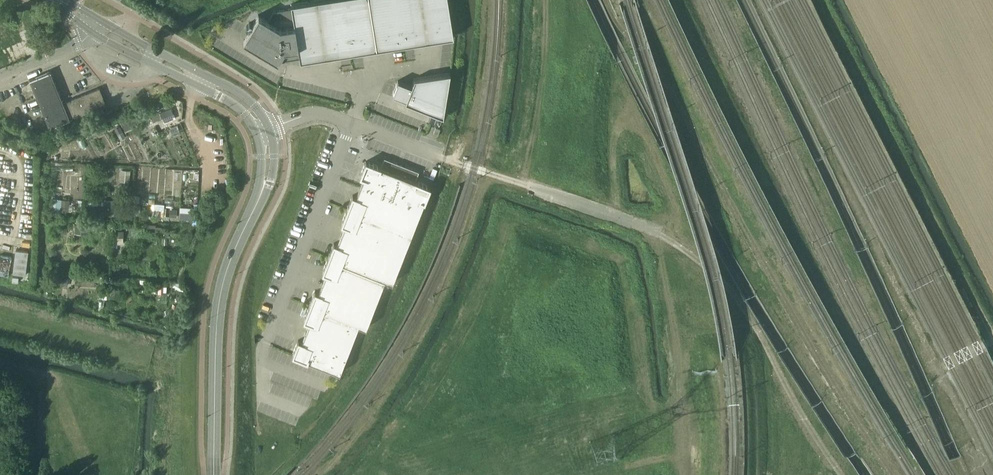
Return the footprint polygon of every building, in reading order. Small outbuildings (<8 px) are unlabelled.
[(258,14),(243,40),(277,61),(279,58),(280,58),(287,56),(287,57),(288,57),(288,56),(295,55),(296,55),(298,55),(299,61),(301,61),(302,61),(349,53),(349,54),(350,54),(350,53),(352,53),(353,53),(400,45),(400,46),(401,45),(403,45),(404,45),(451,37),(451,38),(452,37),(453,37),(453,35),(448,0),(315,0),(290,4),(291,8),(273,10),(267,20),(258,14)] [(4,56),(1,47),(19,40),(12,23),(0,28),(0,57),(4,56)] [(49,127),(105,104),(99,88),(81,95),(70,100),(70,99),(68,100),(63,102),(52,74),(51,72),(50,71),(51,71),(50,70),(29,79),(29,80),(30,79),(31,82),(31,83),(49,126),(49,127)] [(414,78),(411,85),(398,80),(396,83),(396,84),(394,91),(393,90),(393,91),(393,92),(392,94),(405,100),(405,102),(408,103),(409,104),(409,103),(432,112),(433,113),(442,116),(443,117),(443,116),(444,111),(450,72),(414,78)] [(293,352),(292,354),(294,355),(305,359),(337,372),(339,373),(358,325),(365,328),(384,280),(392,283),(425,199),(429,188),(430,186),(428,185),(417,181),(415,180),(419,171),(384,157),(380,167),(378,166),(379,166),(367,161),(367,162),(366,161),(365,163),(360,174),(360,176),(363,177),(360,186),(359,186),(356,196),(352,195),(351,197),(351,198),(347,207),(347,208),(346,211),(346,210),(346,211),(342,220),(342,222),(341,223),(344,225),(337,244),(333,243),(333,244),(332,246),(328,255),(328,256),(327,259),(323,268),(323,270),(322,272),(325,273),(318,292),(315,291),(314,293),(313,294),(309,303),(309,304),(308,307),(308,306),(308,307),(304,316),(304,318),(303,319),(309,322),(301,341),(298,339),(297,341),(296,343),(293,352)]
